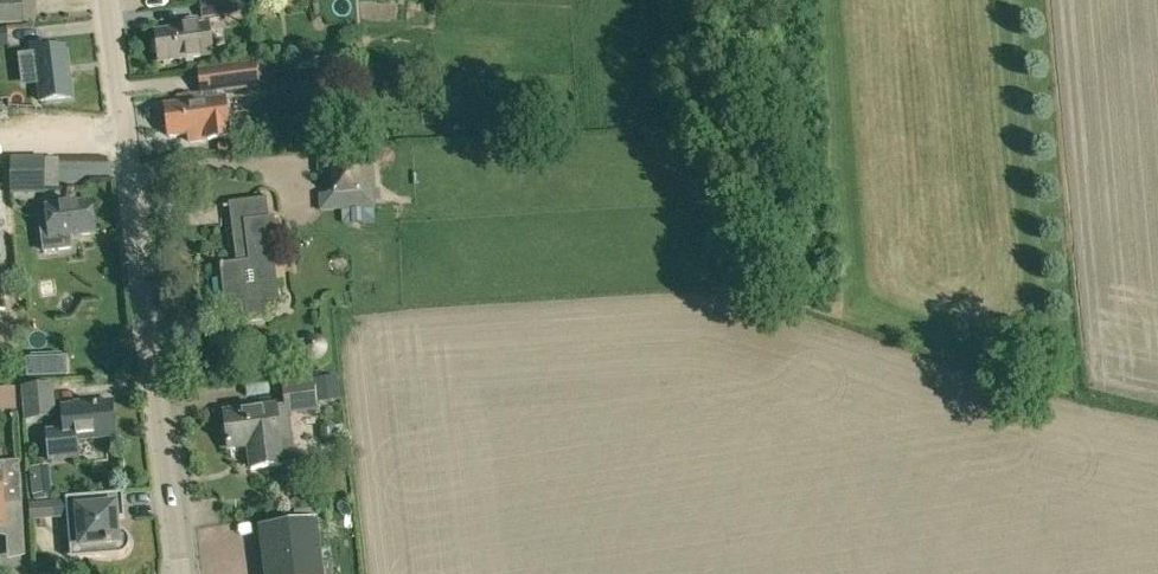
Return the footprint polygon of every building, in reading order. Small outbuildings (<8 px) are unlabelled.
[(24,24),(23,0),(0,0),(0,25),(24,24)] [(256,11),(255,0),(225,0),(198,3),(200,18),(256,11)] [(181,30),(155,34),(159,62),(214,55),(210,27),(198,28),(197,20),(180,22),(181,30)] [(10,46),(8,29),(0,30),(0,47),(10,46)] [(362,41),(343,42),(343,53),(362,52),(362,41)] [(47,45),(34,46),(40,101),(72,98),(66,47),(48,50),(47,45)] [(345,61),(351,70),(359,66),(354,56),(345,61)] [(201,91),(216,89),(227,88),(228,92),(259,88),(256,64),(199,71),(201,91)] [(217,100),(216,89),(201,91),(202,95),(178,98),(179,104),(166,105),(166,113),(163,113),(161,116),(162,127),(165,129),(168,129),(169,137),(207,132),(208,140),(229,137),(226,116),(219,117),(217,100)] [(249,141),(217,143),(218,153),(249,151),(249,141)] [(375,209),(373,152),(315,154),(316,175),(329,175),(330,197),(317,197),(318,211),(375,209)] [(12,193),(43,193),(43,159),(12,159),(12,193)] [(219,265),(224,303),(226,317),(261,314),(260,304),(280,301),(272,234),(277,234),(275,217),(270,218),(267,198),(229,203),(236,263),(219,265)] [(73,237),(96,235),(92,201),(45,206),(46,214),(40,215),(45,254),(74,250),(73,237)] [(337,375),(313,378),(316,402),(340,399),(337,375)] [(227,449),(248,447),(251,469),(283,465),(277,416),(317,411),(316,402),(313,378),(313,377),(279,381),(282,405),(223,413),(227,449)] [(274,395),(273,383),(250,384),(250,395),(274,395)] [(22,386),(25,422),(56,420),(53,384),(22,386)] [(77,458),(76,441),(114,437),(111,402),(62,407),(65,430),(47,432),(49,460),(77,458)] [(5,524),(5,531),(24,530),(19,461),(0,463),(0,525),(5,524)] [(129,538),(128,537),(128,536),(127,535),(126,534),(125,533),(124,533),(124,532),(123,532),(123,531),(122,531),(121,531),(120,531),(119,530),(118,530),(117,530),(116,530),(115,520),(125,519),(122,494),(66,499),(71,559),(118,555),(119,555),(120,555),(121,555),(122,555),(122,554),(123,554),(124,554),(124,553),(125,553),(125,552),(126,552),(126,551),(127,551),(127,550),(128,550),(128,549),(129,548),(129,547),(129,546),(129,545),(130,545),(130,544),(130,543),(130,542),(130,541),(129,540),(129,539),(129,538)] [(52,502),(29,503),(30,520),(53,518),(52,502)] [(294,512),(295,524),(259,528),(264,573),(323,573),(323,570),(333,569),(332,561),(344,560),(338,518),(317,521),(316,521),(314,509),(294,512)]
